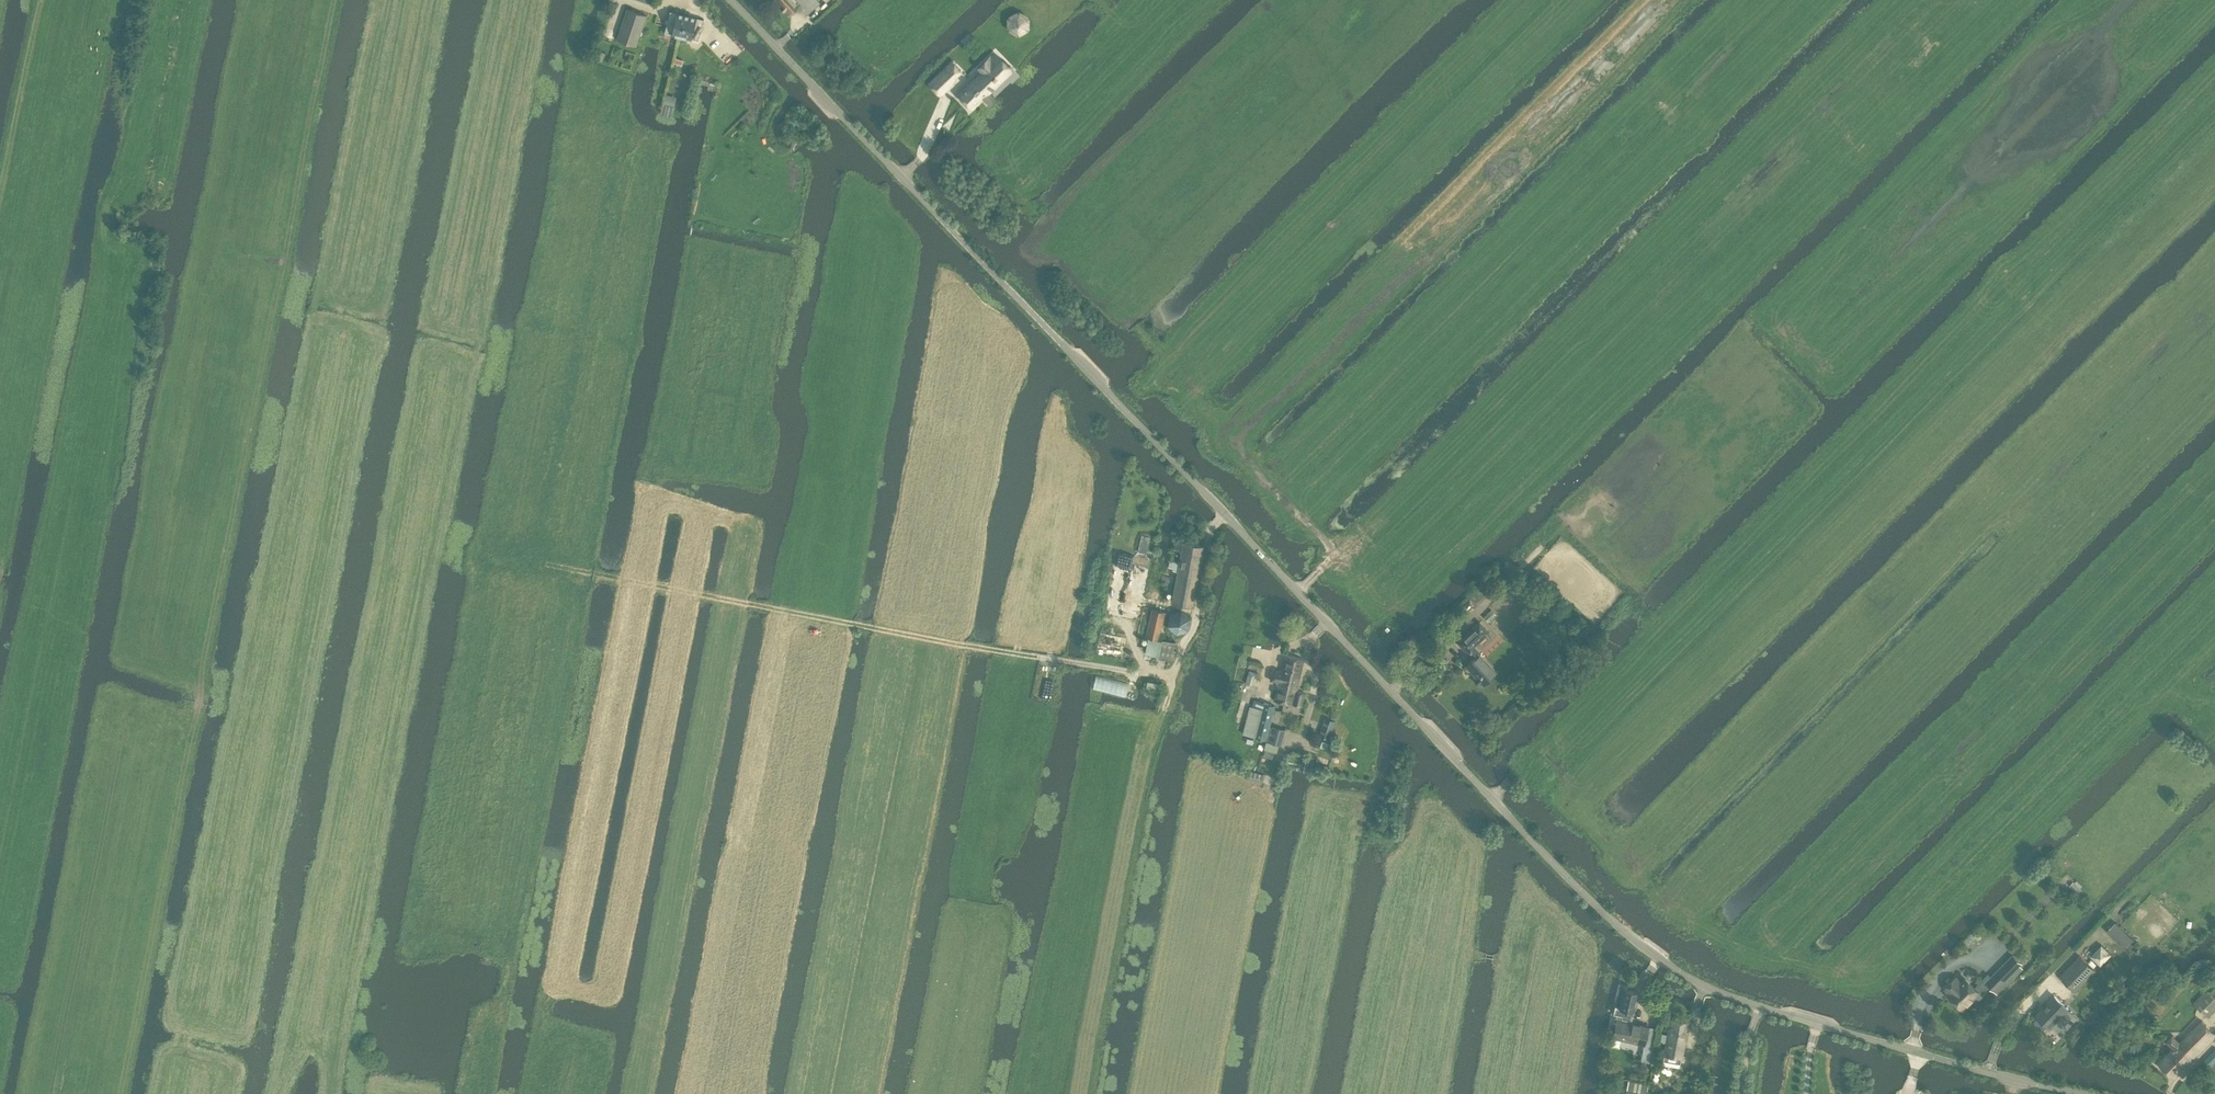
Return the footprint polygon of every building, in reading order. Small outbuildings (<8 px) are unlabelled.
[(818,0),(777,0),(789,13),(799,5),(807,14),(820,2),(818,0)] [(636,45),(646,14),(627,8),(617,39),(636,45)] [(677,13),(676,13),(677,12),(670,10),(665,32),(671,33),(672,33),(672,34),(679,35),(685,14),(677,12),(677,13)] [(697,18),(697,17),(685,14),(679,35),(692,38),(692,37),(692,38),(692,39),(699,40),(704,19),(697,17),(697,18)] [(602,61),(606,53),(598,49),(594,57),(602,61)] [(984,73),(980,78),(977,77),(974,78),(957,94),(972,108),(983,97),(990,105),(996,99),(989,91),(1013,68),(1004,59),(1002,61),(994,53),(991,55),(990,55),(978,67),(984,73)] [(940,95),(952,84),(955,76),(961,70),(951,59),(927,82),(940,95)] [(666,94),(663,104),(674,107),(677,96),(666,94)] [(1147,553),(1150,537),(1141,535),(1138,551),(1147,553)] [(1183,542),(1176,541),(1175,548),(1182,549),(1179,562),(1171,560),(1169,567),(1173,568),(1173,570),(1175,570),(1176,568),(1178,569),(1172,602),(1192,606),(1204,545),(1183,541),(1183,542)] [(1165,611),(1152,608),(1146,636),(1148,636),(1145,651),(1159,655),(1158,658),(1174,661),(1176,650),(1174,649),(1175,641),(1162,639),(1162,640),(1159,639),(1165,611)] [(1176,634),(1188,630),(1191,617),(1182,609),(1170,613),(1167,625),(1176,634)] [(1483,683),(1495,672),(1478,653),(1479,653),(1473,646),(1488,631),(1479,622),(1458,642),(1473,658),(1466,664),(1477,676),(1474,678),(1479,684),(1482,682),(1483,683)] [(1279,682),(1274,700),(1293,704),(1293,703),(1302,705),(1305,693),(1296,691),(1303,659),(1285,655),(1281,671),(1273,669),(1270,680),(1279,682)] [(1266,739),(1275,705),(1254,699),(1253,705),(1251,705),(1244,733),(1266,739)] [(1328,739),(1335,721),(1325,717),(1319,736),(1328,739)] [(1281,745),(1285,729),(1273,725),(1268,741),(1281,745)] [(1322,741),(1319,747),(1328,750),(1328,749),(1331,750),(1333,745),(1322,741)] [(2074,881),(2070,885),(2077,893),(2081,889),(2074,881)] [(2129,943),(2133,938),(2116,921),(2108,929),(2124,945),(2127,941),(2129,943)] [(2101,965),(2112,953),(2102,943),(2090,955),(2101,965)] [(1966,978),(1962,982),(1956,977),(1949,984),(1951,986),(1947,989),(1951,993),(1949,995),(1953,998),(1951,1000),(1957,1006),(1959,1004),(1963,1008),(1973,998),(1976,1001),(1982,995),(1979,992),(1984,988),(1986,990),(1990,985),(1998,994),(2024,968),(2021,965),(2023,963),(2013,953),(1987,979),(1985,977),(1975,987),(1966,978)] [(2076,991),(2095,970),(2080,955),(2060,976),(2076,991)] [(2214,1010),(2214,981),(2194,1002),(2208,1017),(2214,1010)] [(1615,1006),(1614,1013),(1618,1014),(1623,1015),(1622,1018),(1631,1020),(1633,1010),(1634,1009),(1637,1008),(1638,1003),(1635,1001),(1637,991),(1624,988),(1620,1007),(1615,1006)] [(2055,995),(2036,1014),(2050,1027),(2052,1025),(2058,1031),(2068,1020),(2063,1014),(2068,1008),(2055,995)] [(1618,1014),(1613,1037),(1644,1044),(1648,1025),(1631,1022),(1631,1020),(1622,1018),(1623,1015),(1618,1014)] [(1662,1033),(1661,1040),(1666,1041),(1663,1054),(1665,1054),(1664,1060),(1680,1063),(1681,1057),(1682,1057),(1688,1021),(1670,1018),(1667,1034),(1662,1033)] [(2214,1033),(2202,1020),(2180,1043),(2172,1035),(2167,1041),(2173,1047),(2159,1062),(2171,1074),(2174,1077),(2198,1052),(2197,1051),(2214,1033)] [(2204,1059),(2211,1066),(2214,1061),(2214,1049),(2204,1059)] [(1646,1093),(1648,1084),(1628,1080),(1627,1090),(1626,1093),(1646,1093)]
